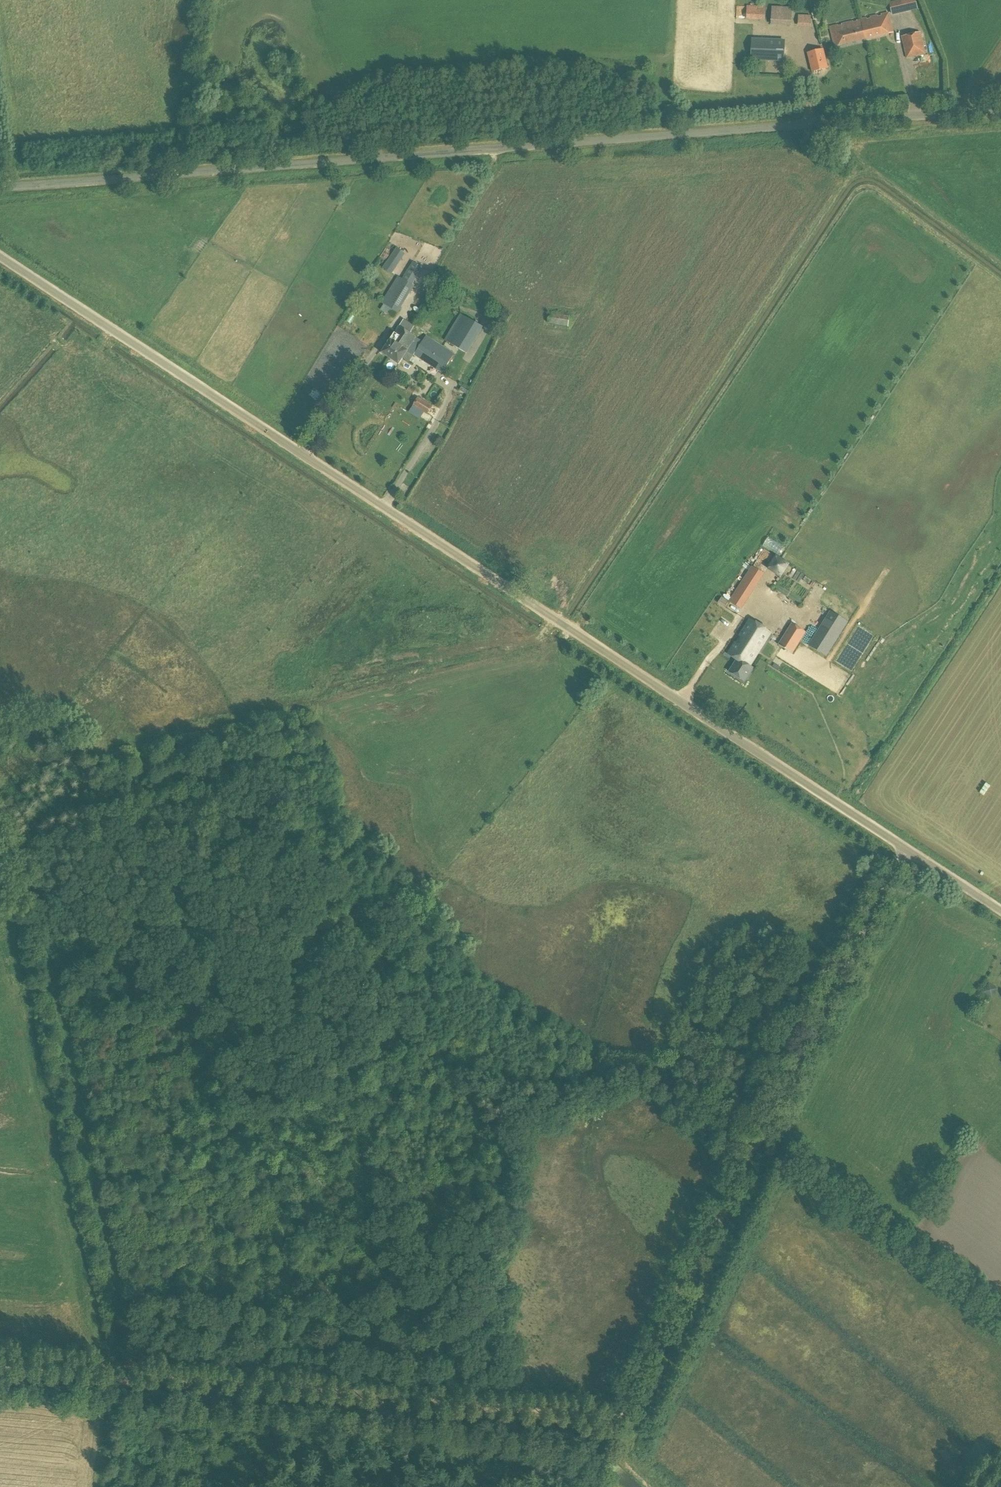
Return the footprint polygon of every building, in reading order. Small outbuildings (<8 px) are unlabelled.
[(892,12),(917,6),(916,0),(890,0),(889,0),(892,12)] [(765,21),(766,7),(747,6),(746,20),(765,21)] [(791,27),(792,8),(772,7),(771,26),(791,27)] [(867,19),(871,37),(892,32),(888,13),(881,15),(881,16),(877,17),(877,16),(870,18),(870,19),(867,19)] [(871,37),(867,19),(866,18),(861,20),(861,21),(831,27),(835,45),(871,37)] [(906,59),(926,54),(920,33),(901,37),(906,59)] [(794,66),(794,56),(790,56),(790,40),(755,39),(755,61),(789,63),(789,66),(794,66)] [(828,68),(824,49),(807,53),(812,72),(828,68)] [(227,125),(239,122),(237,109),(225,111),(227,125)] [(441,193),(438,204),(446,206),(448,194),(441,193)] [(391,274),(405,254),(402,252),(398,249),(396,248),(382,268),(391,274)] [(424,269),(420,274),(421,274),(415,280),(424,288),(433,278),(424,269)] [(398,313),(414,287),(397,276),(381,303),(398,313)] [(467,354),(483,327),(451,309),(436,336),(467,354)] [(568,327),(569,317),(550,314),(548,323),(568,327)] [(413,356),(414,356),(442,373),(455,354),(426,336),(422,342),(416,338),(417,337),(400,326),(382,353),(399,364),(407,352),(413,356)] [(427,415),(433,406),(418,397),(413,406),(427,415)] [(791,587),(795,581),(789,577),(784,583),(791,587)] [(848,596),(861,601),(864,592),(851,588),(848,596)] [(839,605),(845,608),(851,597),(846,594),(839,605)] [(732,596),(729,602),(742,610),(745,605),(732,596)] [(774,610),(778,603),(769,598),(765,606),(774,610)] [(845,610),(853,615),(860,603),(852,598),(845,610)] [(833,608),(811,643),(828,654),(850,619),(833,608)] [(790,629),(781,644),(793,652),(808,630),(793,620),(788,628),(790,629)] [(747,621),(727,651),(737,657),(728,670),(744,681),(754,666),(750,664),(769,635),(747,621)] [(992,998),(998,989),(989,983),(983,992),(992,998)]
